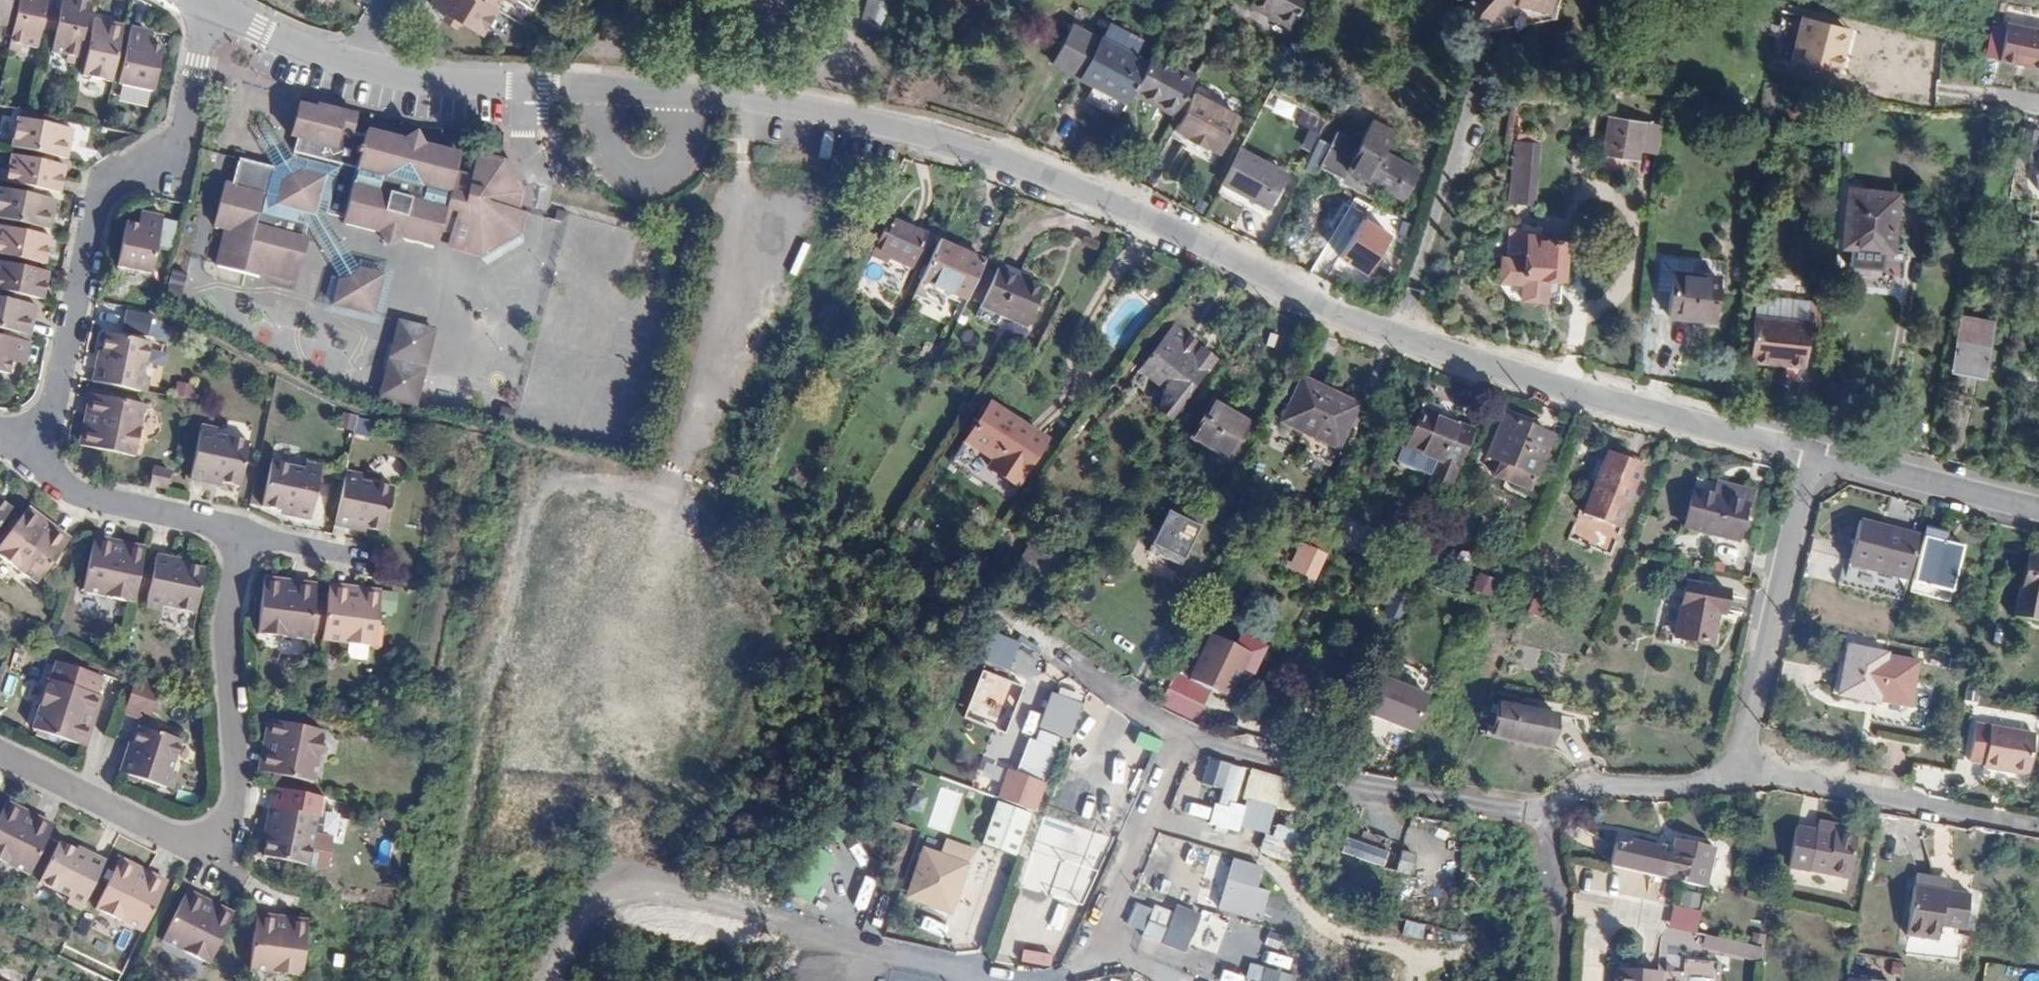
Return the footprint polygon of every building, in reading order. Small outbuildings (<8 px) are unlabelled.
[(4,9),(13,11),(16,0),(0,0),(0,26),(4,9)] [(13,11),(3,59),(13,61),(15,52),(31,56),(35,38),(39,19),(43,1),(38,0),(16,0),(13,11)] [(496,11),(478,0),(437,0),(432,7),(450,18),(464,26),(481,37),(496,11)] [(879,29),(885,1),(881,0),(863,0),(858,24),(879,29)] [(1285,22),(1298,0),(1247,0),(1285,22)] [(1461,7),(1485,27),(1553,13),(1556,0),(1467,0),(1461,7)] [(75,62),(78,48),(84,18),(57,11),(54,23),(49,41),(43,64),(60,68),(60,75),(71,78),(75,62)] [(1790,59),(1840,71),(1846,50),(1839,49),(1845,27),(1801,16),(1790,59)] [(461,33),(464,26),(450,18),(447,25),(461,33)] [(48,21),(39,19),(35,38),(44,40),(48,21)] [(54,23),(48,21),(44,40),(49,41),(54,23)] [(1098,41),(1145,63),(1150,54),(1155,45),(1109,21),(1099,39),(1098,41)] [(2007,21),(1999,56),(2038,66),(2038,28),(2007,21)] [(1050,64),(1077,79),(1098,41),(1099,39),(1072,25),(1050,64)] [(1852,28),(1845,27),(1839,49),(1846,50),(1852,28)] [(105,97),(117,42),(89,35),(86,50),(78,48),(75,62),(82,64),(76,91),(105,97)] [(1091,94),(1123,109),(1132,91),(1145,63),(1098,41),(1077,79),(1094,88),(1091,94)] [(137,60),(139,47),(123,43),(110,98),(144,106),(153,63),(145,61),(137,60)] [(148,49),(139,47),(137,60),(145,61),(148,49)] [(1132,91),(1175,113),(1185,95),(1194,75),(1150,54),(1145,63),(1132,91)] [(1191,98),(1180,122),(1176,129),(1189,135),(1188,137),(1203,145),(1204,143),(1218,150),(1237,112),(1194,92),(1191,98)] [(1175,113),(1173,118),(1180,122),(1191,98),(1185,95),(1175,113)] [(277,167),(265,164),(229,155),(216,200),(210,199),(201,233),(209,235),(200,272),(254,286),(257,277),(293,286),(304,239),(300,236),(305,212),(325,208),(338,219),(338,224),(368,231),(378,246),(391,238),(428,248),(432,232),(443,234),(440,245),(474,254),(514,233),(520,211),(511,210),(513,194),(496,164),(468,158),(463,177),(448,174),(452,154),(418,146),(407,132),(395,140),(357,132),(357,136),(343,133),(348,115),(343,114),(343,109),(323,104),(322,108),(304,104),(303,109),(285,105),(278,134),(284,135),(281,151),(277,167)] [(1644,117),(1614,109),(1606,142),(1636,149),(1644,117)] [(1369,122),(1360,142),(1346,170),(1391,192),(1405,163),(1379,151),(1387,131),(1369,122)] [(244,137),(265,164),(277,167),(281,151),(260,124),(244,137)] [(32,135),(48,138),(49,131),(37,128),(33,127),(32,135)] [(2020,129),(2015,156),(2035,161),(2038,140),(2038,133),(2020,129)] [(46,168),(57,171),(63,142),(48,138),(32,135),(10,130),(3,158),(25,163),(46,168)] [(1360,142),(1336,131),(1319,168),(1342,179),(1346,170),(1360,142)] [(1512,131),(1506,189),(1528,191),(1534,133),(1512,131)] [(1239,146),(1222,179),(1269,203),(1286,168),(1239,146)] [(44,176),(46,168),(25,163),(24,172),(44,176)] [(51,205),(57,179),(44,176),(24,172),(5,167),(2,181),(0,181),(0,194),(20,198),(34,201),(51,205)] [(1896,195),(1847,190),(1842,247),(1891,252),(1896,195)] [(40,240),(47,212),(33,209),(34,201),(20,198),(18,205),(0,201),(0,232),(14,235),(32,239),(40,240)] [(1530,264),(1529,279),(1550,281),(1551,266),(1560,267),(1562,229),(1535,227),(1536,209),(1512,207),(1508,262),(1530,264)] [(325,208),(305,212),(332,267),(320,312),(380,328),(395,267),(348,256),(325,208)] [(552,210),(549,219),(562,222),(565,213),(552,210)] [(135,220),(132,235),(141,237),(145,223),(135,220)] [(141,237),(132,235),(123,234),(112,277),(145,284),(159,227),(145,223),(141,237)] [(885,260),(888,261),(900,237),(903,232),(885,224),(869,258),(883,264),(885,260)] [(900,237),(888,261),(907,269),(920,239),(903,232),(900,237)] [(31,247),(32,239),(14,235),(12,243),(31,247)] [(36,275),(42,251),(31,247),(12,243),(0,240),(0,267),(11,270),(29,273),(36,275)] [(935,246),(917,285),(946,299),(940,310),(957,318),(981,267),(935,246)] [(1713,267),(1670,261),(1665,305),(1709,311),(1713,267)] [(1507,277),(1529,279),(1530,264),(1508,262),(1507,277)] [(1848,268),(1847,282),(1882,284),(1883,270),(1848,268)] [(27,281),(29,273),(11,270),(9,277),(27,281)] [(1015,330),(1036,292),(995,273),(973,322),(992,331),(996,321),(1015,330)] [(34,311),(38,284),(27,281),(9,277),(0,275),(0,303),(12,306),(34,311)] [(1041,295),(1036,292),(1015,330),(1024,333),(1041,295)] [(20,346),(26,318),(11,314),(12,306),(0,303),(0,341),(20,346)] [(130,311),(125,334),(150,340),(155,317),(130,311)] [(1808,321),(1754,316),(1750,360),(1804,366),(1808,321)] [(438,327),(399,318),(381,396),(419,405),(438,327)] [(1144,375),(1177,332),(1172,329),(1140,372),(1144,375)] [(1188,341),(1177,332),(1144,375),(1160,387),(1191,348),(1186,344),(1188,341)] [(89,372),(85,390),(133,401),(136,384),(142,352),(101,341),(94,373),(89,372)] [(1988,348),(1954,341),(1949,370),(1983,377),(1988,348)] [(1213,360),(1193,345),(1191,348),(1160,387),(1162,389),(1156,411),(1167,419),(1213,360)] [(15,369),(17,354),(0,350),(0,384),(2,375),(4,368),(15,369)] [(13,377),(15,369),(4,368),(2,375),(13,377)] [(1353,408),(1297,382),(1279,425),(1334,450),(1353,408)] [(133,401),(140,402),(143,385),(136,384),(133,401)] [(1245,422),(1210,402),(1190,438),(1226,458),(1245,422)] [(81,404),(73,439),(81,440),(88,405),(81,404)] [(81,440),(73,439),(70,455),(125,467),(136,416),(88,405),(81,440)] [(977,452),(1001,416),(988,408),(966,445),(977,452)] [(1440,457),(1434,475),(1452,480),(1470,428),(1444,420),(1444,417),(1420,410),(1408,447),(1440,457)] [(1502,411),(1485,451),(1498,456),(1534,472),(1551,432),(1502,411)] [(367,432),(369,418),(348,416),(346,430),(367,432)] [(1030,434),(1001,416),(977,452),(994,463),(989,473),(997,478),(1030,434)] [(192,434),(190,444),(206,447),(209,438),(192,434)] [(1045,443),(1030,434),(997,478),(1017,490),(1045,443)] [(206,447),(190,444),(179,490),(196,494),(198,488),(230,495),(239,454),(206,447)] [(1426,472),(1434,475),(1440,457),(1408,447),(1405,456),(1428,463),(1426,472)] [(1638,465),(1603,451),(1579,511),(1614,525),(1638,465)] [(1534,472),(1498,456),(1493,470),(1528,485),(1534,472)] [(293,482),(311,485),(312,478),(295,474),(293,482)] [(300,533),(311,485),(293,482),(263,475),(254,519),(283,525),(283,530),(300,533)] [(158,499),(162,483),(146,479),(142,494),(158,499)] [(1751,499),(1698,483),(1687,518),(1741,535),(1751,499)] [(352,487),(337,484),(335,492),(351,495),(352,487)] [(351,495),(335,492),(324,539),(339,543),(341,539),(374,546),(383,503),(351,495)] [(1190,532),(1155,515),(1135,556),(1171,573),(1190,532)] [(16,518),(0,539),(0,574),(24,593),(52,557),(27,536),(31,530),(16,518)] [(1905,580),(1914,533),(1855,522),(1847,568),(1905,580)] [(57,550),(31,530),(27,536),(52,557),(57,550)] [(1963,545),(1923,537),(1912,582),(1952,591),(1963,545)] [(1312,583),(1325,556),(1297,543),(1284,570),(1312,583)] [(114,562),(115,554),(83,547),(82,556),(114,562)] [(121,612),(134,559),(115,554),(114,562),(82,556),(71,600),(121,612)] [(2026,555),(2013,617),(2038,623),(2038,557),(2026,555)] [(134,614),(150,618),(183,625),(193,581),(162,574),(162,569),(146,565),(134,614)] [(1490,593),(1491,577),(1474,577),(1474,592),(1490,593)] [(1729,587),(1690,578),(1679,631),(1712,638),(1717,610),(1724,612),(1729,587)] [(269,600),(269,592),(252,590),(245,645),(297,651),(302,606),(269,600)] [(303,597),(269,592),(269,600),(302,606),(303,597)] [(317,598),(309,652),(360,660),(367,613),(335,608),(336,600),(317,598)] [(335,608),(367,613),(368,603),(336,600),(335,608)] [(148,625),(150,618),(134,614),(132,622),(148,625)] [(1242,648),(1207,631),(1188,672),(1224,688),(1242,648)] [(1038,657),(1016,650),(1018,644),(987,634),(978,662),(1031,679),(1038,657)] [(1907,707),(1916,661),(1885,656),(1885,653),(1845,646),(1837,696),(1877,703),(1877,701),(1907,707)] [(1208,684),(1176,669),(1163,698),(1194,713),(1208,684)] [(1005,732),(1016,704),(1009,701),(1016,683),(982,671),(965,718),(1005,732)] [(19,739),(64,755),(75,723),(81,726),(88,709),(83,707),(89,688),(44,673),(37,691),(35,691),(19,739)] [(1413,692),(1378,675),(1358,716),(1393,733),(1413,692)] [(132,732),(145,691),(120,686),(108,724),(132,732)] [(1082,702),(1045,689),(1031,732),(1068,744),(1082,702)] [(1555,716),(1495,703),(1490,732),(1549,745),(1555,716)] [(64,755),(71,758),(79,732),(81,726),(75,723),(64,755)] [(2035,733),(1975,724),(1969,761),(1983,764),(1983,768),(2027,774),(2035,733)] [(255,747),(255,781),(300,782),(301,729),(247,730),(247,748),(255,747)] [(1024,754),(1048,762),(1056,742),(1031,734),(1024,754)] [(109,766),(104,782),(150,797),(156,781),(166,750),(124,736),(113,767),(109,766)] [(988,765),(1000,768),(1006,745),(995,742),(988,765)] [(1044,777),(1048,762),(1024,754),(1019,768),(1044,777)] [(1282,780),(1209,761),(1202,785),(1218,790),(1209,823),(1267,838),(1282,780)] [(1046,784),(1007,771),(997,799),(1036,812),(1046,784)] [(156,781),(150,797),(160,799),(165,783),(156,781)] [(1032,816),(997,802),(981,843),(1016,857),(1032,816)] [(20,876),(42,833),(14,819),(17,811),(1,803),(0,805),(0,865),(20,876)] [(1181,804),(1179,816),(1204,820),(1206,808),(1181,804)] [(42,833),(46,825),(17,811),(14,819),(42,833)] [(1831,833),(1832,830),(1834,822),(1817,819),(1815,830),(1831,833)] [(348,856),(351,836),(302,825),(298,845),(305,846),(302,860),(299,878),(340,888),(348,856)] [(1857,834),(1832,830),(1831,833),(1815,830),(1795,828),(1789,867),(1851,877),(1857,834)] [(359,839),(351,836),(348,856),(355,857),(359,839)] [(1375,873),(1383,856),(1344,837),(1336,854),(1375,873)] [(1611,865),(1706,888),(1716,847),(1675,838),(1671,854),(1662,851),(1663,846),(1631,840),(1630,844),(1616,842),(1611,865)] [(1101,880),(1116,851),(1091,839),(1077,868),(1101,880)] [(978,850),(946,840),(941,854),(922,847),(903,900),(954,917),(978,850)] [(61,899),(77,906),(98,863),(83,856),(80,860),(50,845),(30,884),(61,899)] [(305,846),(298,845),(295,858),(302,860),(305,846)] [(1394,853),(1389,875),(1406,879),(1411,857),(1394,853)] [(1261,869),(1232,861),(1218,911),(1260,923),(1269,891),(1255,887),(1261,869)] [(87,912),(133,936),(155,893),(125,879),(129,872),(112,862),(87,912)] [(125,879),(155,893),(158,885),(129,872),(125,879)] [(1916,874),(1914,886),(1950,892),(1952,880),(1916,874)] [(1950,892),(1914,886),(1907,935),(1938,939),(1940,925),(1965,928),(1970,895),(1950,892)] [(1675,890),(1668,929),(1693,934),(1700,895),(1675,890)] [(178,893),(174,903),(204,917),(208,909),(178,893)] [(57,907),(73,915),(77,906),(61,899),(57,907)] [(1200,912),(1163,899),(1148,941),(1185,954),(1200,912)] [(204,917),(174,903),(153,943),(198,966),(224,917),(208,909),(204,917)] [(280,927),(246,924),(247,931),(279,935),(280,927)] [(241,974),(295,980),(296,980),(304,930),(280,927),(279,935),(247,931),(241,974)] [(1759,961),(1761,947),(1701,937),(1698,950),(1759,961)] [(1617,968),(1616,980),(1659,980),(1660,971),(1617,968)] [(1264,970),(1260,980),(1293,980),(1294,978),(1264,970)]
